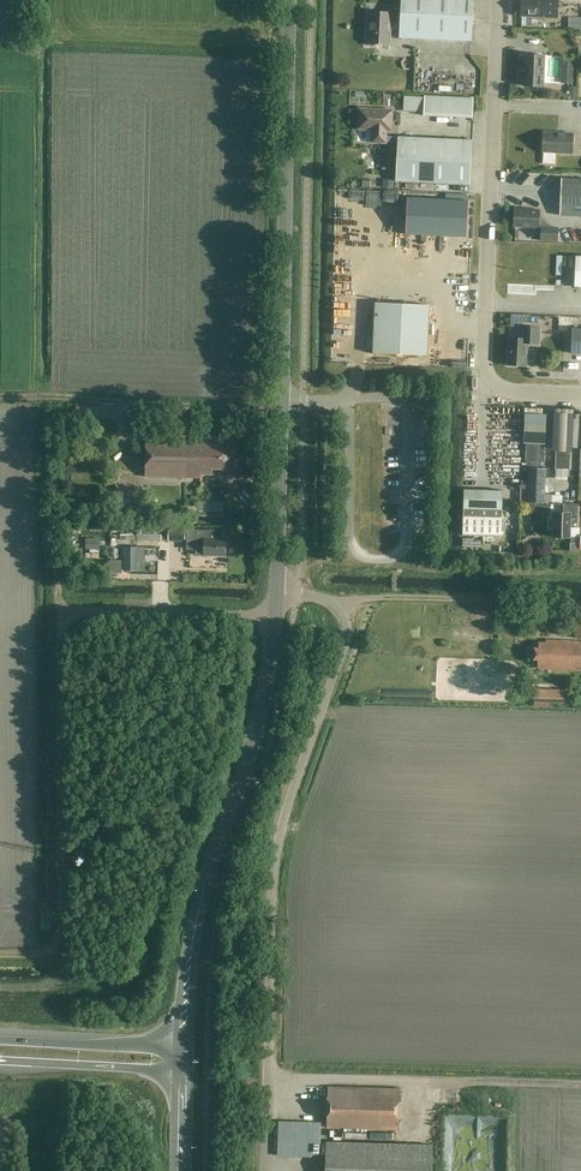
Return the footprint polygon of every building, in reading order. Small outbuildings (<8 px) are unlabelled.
[(401,20),(391,20),(391,13),(371,12),(369,37),(367,37),(367,45),(376,46),(376,43),(390,44),(391,29),(400,30),(400,38),(472,41),(474,0),(402,0),(401,20)] [(547,0),(522,0),(521,16),(556,17),(557,0),(547,0)] [(545,56),(525,55),(525,66),(524,66),(523,75),(524,75),(524,86),(543,87),(545,56)] [(573,61),(562,60),(561,78),(569,79),(568,84),(572,84),(573,61)] [(474,98),(425,96),(425,97),(405,96),(404,111),(424,112),(424,115),(473,118),(474,98)] [(393,110),(361,109),(361,115),(359,117),(358,129),(373,130),(372,142),(386,143),(387,125),(392,126),(393,110)] [(574,134),(544,132),(543,151),(572,153),(574,134)] [(472,140),(399,137),(397,181),(470,184),(472,140)] [(561,178),(560,215),(580,216),(580,179),(561,178)] [(339,189),(340,198),(349,197),(348,188),(339,189)] [(409,198),(407,234),(467,237),(468,201),(409,198)] [(540,210),(515,209),(514,227),(541,228),(540,242),(557,242),(558,229),(546,228),(546,225),(542,220),(539,220),(540,210)] [(337,234),(346,234),(347,222),(338,222),(337,234)] [(336,261),(336,278),(343,278),(343,287),(351,287),(352,272),(346,271),(347,262),(336,261)] [(429,305),(375,302),(373,353),(427,355),(429,305)] [(539,328),(523,327),(522,338),(509,338),(508,365),(526,366),(527,343),(539,344),(539,328)] [(572,328),(571,353),(580,354),(580,329),(572,328)] [(468,365),(468,351),(443,352),(443,366),(468,365)] [(525,426),(543,425),(543,407),(524,408),(525,426)] [(469,411),(467,421),(477,424),(479,414),(469,411)] [(524,442),(545,442),(545,427),(523,427),(524,442)] [(221,437),(146,436),(145,477),(201,477),(201,474),(212,474),(212,469),(227,469),(228,446),(221,446),(221,437)] [(544,445),(527,444),(526,461),(544,462),(544,445)] [(569,452),(555,451),(555,470),(568,470),(569,452)] [(546,468),(529,467),(528,486),(520,486),(519,501),(527,501),(527,502),(544,503),(546,468)] [(503,491),(464,490),(463,535),(502,536),(503,491)] [(578,504),(564,503),(563,513),(554,512),(553,537),(569,537),(570,528),(579,529),(580,522),(578,522),(578,504)] [(210,530),(186,529),(185,549),(194,549),(194,555),(204,555),(225,556),(226,538),(210,538),(210,530)] [(86,539),(86,549),(100,549),(100,539),(86,539)] [(124,547),(124,571),(137,571),(137,547),(124,547)] [(110,561),(110,574),(118,574),(118,561),(110,561)] [(545,640),(545,642),(538,642),(538,648),(534,648),(533,659),(538,660),(537,668),(580,670),(580,642),(545,640)] [(565,703),(565,690),(536,690),(536,703),(565,703)] [(400,1089),(328,1087),(327,1129),(399,1131),(400,1089)] [(326,1141),(326,1170),(433,1170),(433,1145),(326,1141)]
